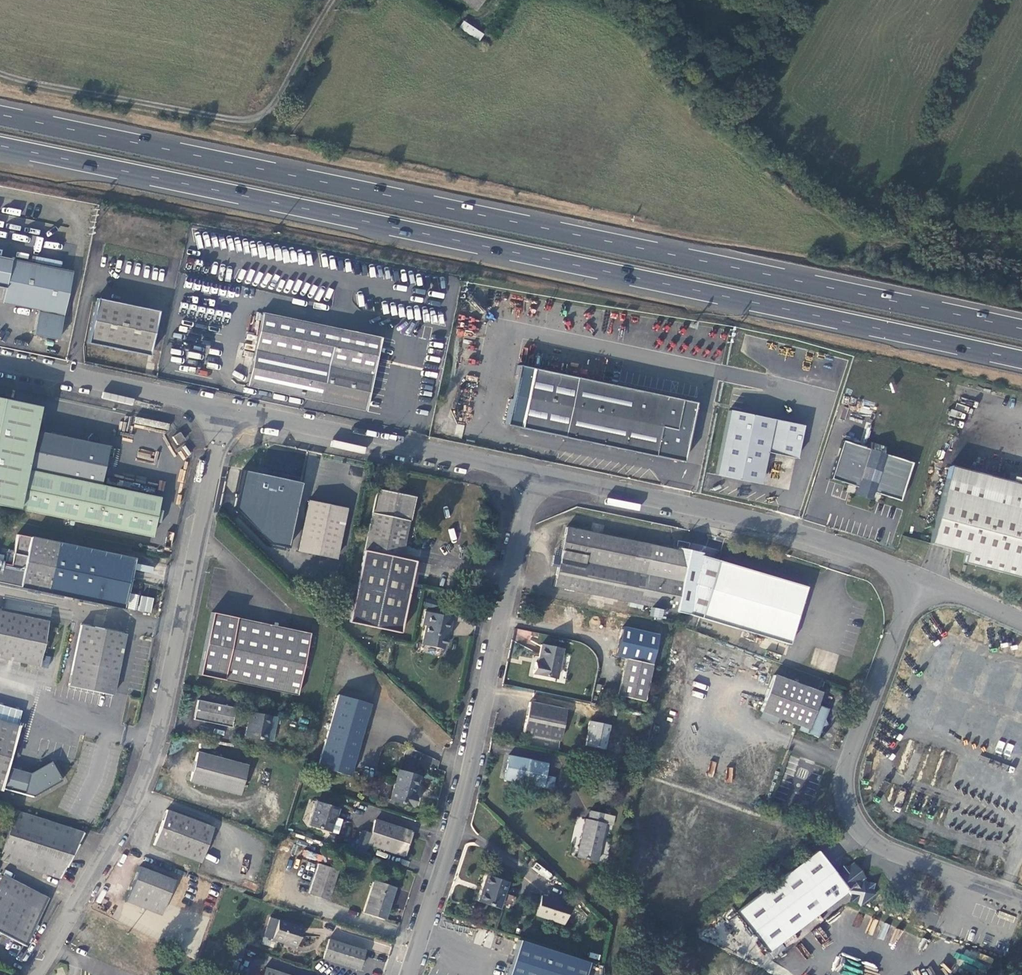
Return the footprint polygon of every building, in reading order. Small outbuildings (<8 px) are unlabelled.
[(478,12),(486,0),(460,0),(478,12)] [(459,28),(480,41),(485,33),(464,21),(459,28)] [(59,339),(73,271),(0,255),(0,286),(4,287),(2,301),(39,309),(33,334),(59,339)] [(159,311),(96,298),(87,343),(149,356),(159,311)] [(262,313),(245,387),(367,412),(383,338),(262,313)] [(637,453),(655,456),(683,462),(696,403),(664,396),(515,365),(504,424),(637,450),(637,453)] [(152,537),(160,498),(102,487),(109,447),(99,445),(100,441),(94,435),(89,439),(88,443),(34,432),(39,407),(0,400),(0,507),(152,537)] [(803,424),(730,411),(718,475),(752,482),(763,475),(768,452),(797,457),(803,424)] [(177,445),(186,440),(181,433),(173,438),(177,445)] [(885,455),(887,448),(873,444),(871,451),(844,444),(833,481),(855,488),(860,489),(859,493),(858,496),(871,500),(873,497),(874,492),(879,494),(899,500),(910,462),(885,455)] [(178,452),(183,459),(190,454),(185,447),(178,452)] [(951,466),(948,479),(974,486),(977,473),(951,466)] [(303,481),(246,471),(236,527),(293,538),(303,481)] [(1008,573),(1021,576),(1021,488),(1021,490),(1010,487),(1012,482),(977,473),(974,486),(948,479),(933,542),(966,551),(964,562),(1008,573)] [(1012,482),(1010,487),(1021,490),(1021,488),(1021,477),(1014,475),(1012,482)] [(379,493),(366,554),(403,561),(415,500),(379,493)] [(307,499),(297,548),(335,556),(345,507),(307,499)] [(552,583),(671,610),(683,551),(684,546),(673,543),(672,547),(564,524),(559,547),(558,555),(551,553),(549,563),(556,565),(552,583)] [(134,609),(136,600),(137,596),(137,595),(126,593),(133,559),(30,539),(27,556),(13,554),(11,566),(0,564),(0,583),(134,609)] [(702,552),(684,546),(683,551),(701,557),(702,552)] [(740,634),(752,638),(761,640),(771,644),(791,650),(805,591),(701,557),(683,551),(671,610),(735,632),(740,634)] [(401,636),(416,564),(403,561),(366,554),(351,626),(401,636)] [(152,573),(153,567),(137,563),(135,569),(152,573)] [(650,615),(661,619),(664,610),(652,606),(650,615)] [(451,615),(424,610),(421,622),(424,623),(420,642),(442,646),(445,634),(446,627),(449,627),(451,615)] [(42,666),(50,622),(0,613),(0,658),(42,666)] [(311,637),(214,616),(201,677),(298,698),(311,637)] [(114,695),(128,634),(82,625),(69,685),(114,695)] [(750,644),(752,638),(740,634),(738,640),(750,644)] [(769,650),(771,644),(761,640),(759,646),(769,650)] [(535,661),(532,672),(554,676),(560,648),(541,644),(538,661),(535,661)] [(643,700),(652,665),(627,658),(618,694),(643,700)] [(819,695),(772,679),(761,713),(778,719),(800,727),(799,731),(818,737),(821,729),(825,718),(827,710),(816,706),(819,695)] [(351,777),(370,704),(339,696),(320,769),(351,777)] [(237,707),(199,700),(196,719),(233,726),(237,707)] [(566,710),(529,702),(522,733),(559,740),(566,710)] [(273,716),(253,711),(248,735),(268,739),(273,716)] [(776,726),(778,719),(761,713),(759,720),(776,726)] [(66,779),(55,760),(33,773),(9,767),(14,748),(19,725),(0,720),(0,788),(37,796),(66,779)] [(609,725),(589,720),(588,729),(589,729),(586,745),(604,749),(609,725)] [(248,765),(199,752),(192,782),(241,794),(248,765)] [(503,780),(552,790),(554,781),(545,779),(546,775),(548,764),(508,756),(503,780)] [(391,801),(414,807),(416,795),(414,795),(419,777),(398,772),(391,801)] [(337,808),(316,802),(309,825),(335,834),(339,819),(334,817),(337,808)] [(584,818),(575,856),(596,861),(605,823),(611,825),(613,816),(589,810),(586,819),(584,818)] [(84,834),(14,811),(0,860),(59,878),(84,834)] [(213,829),(166,812),(153,846),(200,864),(213,829)] [(402,855),(409,831),(374,820),(370,833),(366,843),(367,843),(402,855)] [(812,844),(733,909),(765,948),(845,882),(847,885),(847,892),(854,893),(858,897),(873,885),(870,882),(871,875),(864,875),(848,855),(843,859),(837,856),(837,862),(831,867),(812,844)] [(317,864),(316,867),(335,873),(336,870),(317,864)] [(316,867),(308,891),(327,897),(335,873),(316,867)] [(175,882),(140,869),(127,904),(161,917),(175,882)] [(7,874),(0,887),(0,932),(26,945),(51,896),(7,874)] [(499,908),(503,893),(507,882),(486,876),(478,902),(499,908)] [(372,881),(371,885),(391,891),(392,887),(372,881)] [(371,885),(363,908),(383,915),(391,891),(371,885)] [(326,900),(327,897),(308,891),(307,894),(326,900)] [(512,906),(515,897),(508,894),(505,904),(512,906)] [(569,904),(540,896),(535,914),(563,924),(569,904)] [(381,919),(383,915),(363,908),(361,913),(381,919)] [(278,921),(270,918),(263,937),(272,940),(278,921)] [(301,929),(278,921),(272,940),(281,944),(282,942),(295,946),(301,929)] [(364,950),(328,939),(322,959),(358,970),(364,950)] [(506,974),(584,974),(588,963),(517,940),(506,974)]
